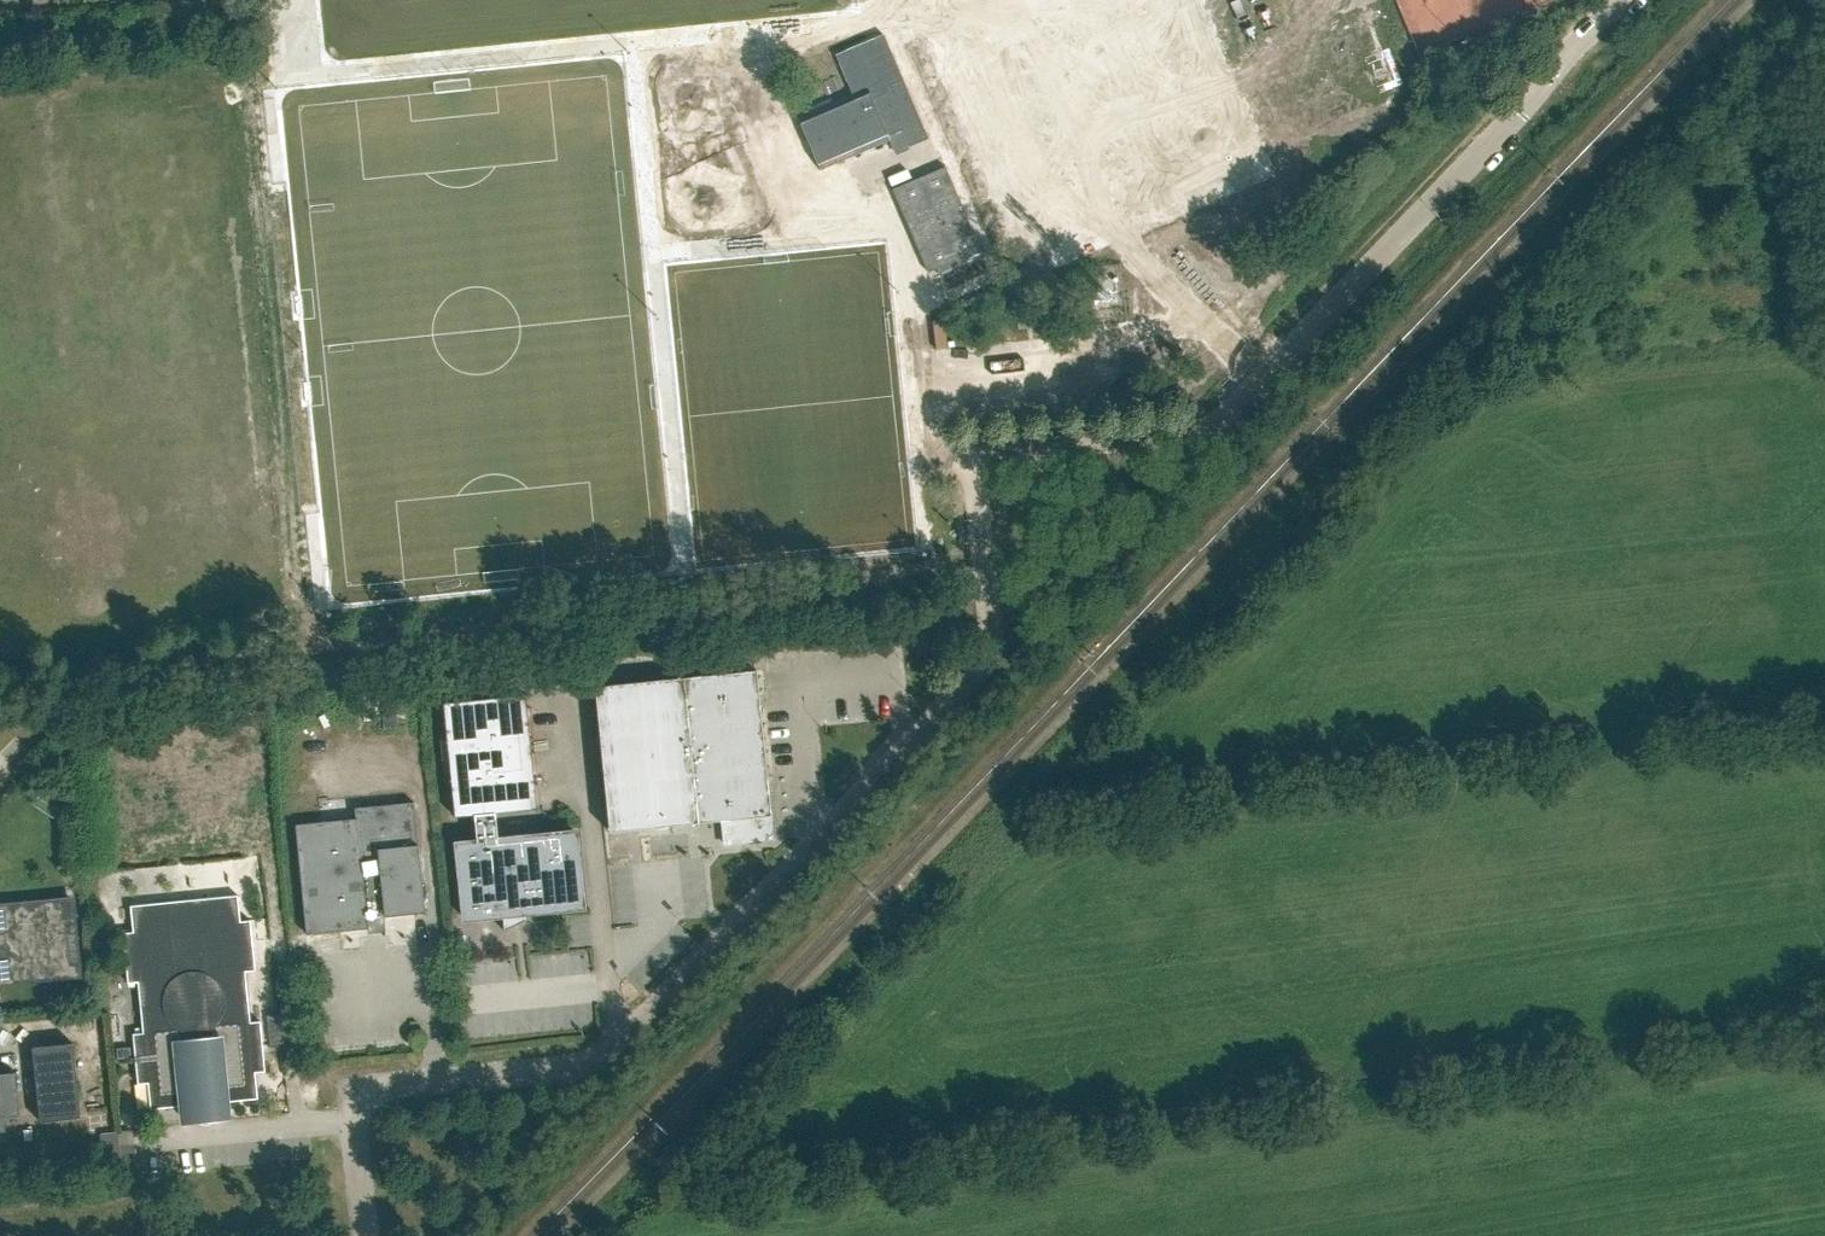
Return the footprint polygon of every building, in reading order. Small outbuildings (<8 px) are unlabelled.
[(928,138),(902,78),(892,55),(886,57),(882,47),(888,44),(883,33),(835,54),(850,88),(852,93),(797,117),(819,169),(903,134),(908,146),(928,138)] [(927,271),(936,268),(980,249),(945,166),(892,189),(927,271)] [(1018,328),(1027,327),(1033,327),(1039,326),(1037,311),(1016,313),(1018,328)] [(724,844),(773,839),(770,814),(755,668),(594,685),(608,831),(721,819),(724,844)] [(503,928),(503,929),(506,929),(524,921),(526,920),(526,919),(525,919),(524,912),(582,906),(574,830),(497,838),(494,812),(537,807),(525,693),(442,702),(453,816),(473,814),(476,840),(456,842),(464,918),(502,914),(503,928)] [(367,917),(424,911),(413,801),(354,807),(355,818),(295,824),(306,933),(368,927),(367,917)] [(132,1033),(137,1083),(147,1082),(150,1108),(183,1105),(184,1119),(226,1115),(225,1101),(257,1098),(255,1072),(265,1071),(260,1020),(250,1021),(245,971),(255,970),(250,920),(240,920),(237,894),(130,905),(132,931),(122,932),(127,982),(137,981),(142,1032),(132,1033)] [(22,976),(18,929),(75,923),(73,900),(0,908),(0,978),(22,976)] [(32,1046),(40,1121),(80,1116),(73,1042),(32,1046)] [(15,1071),(0,1073),(0,1098),(2,1117),(20,1115),(15,1071)]
